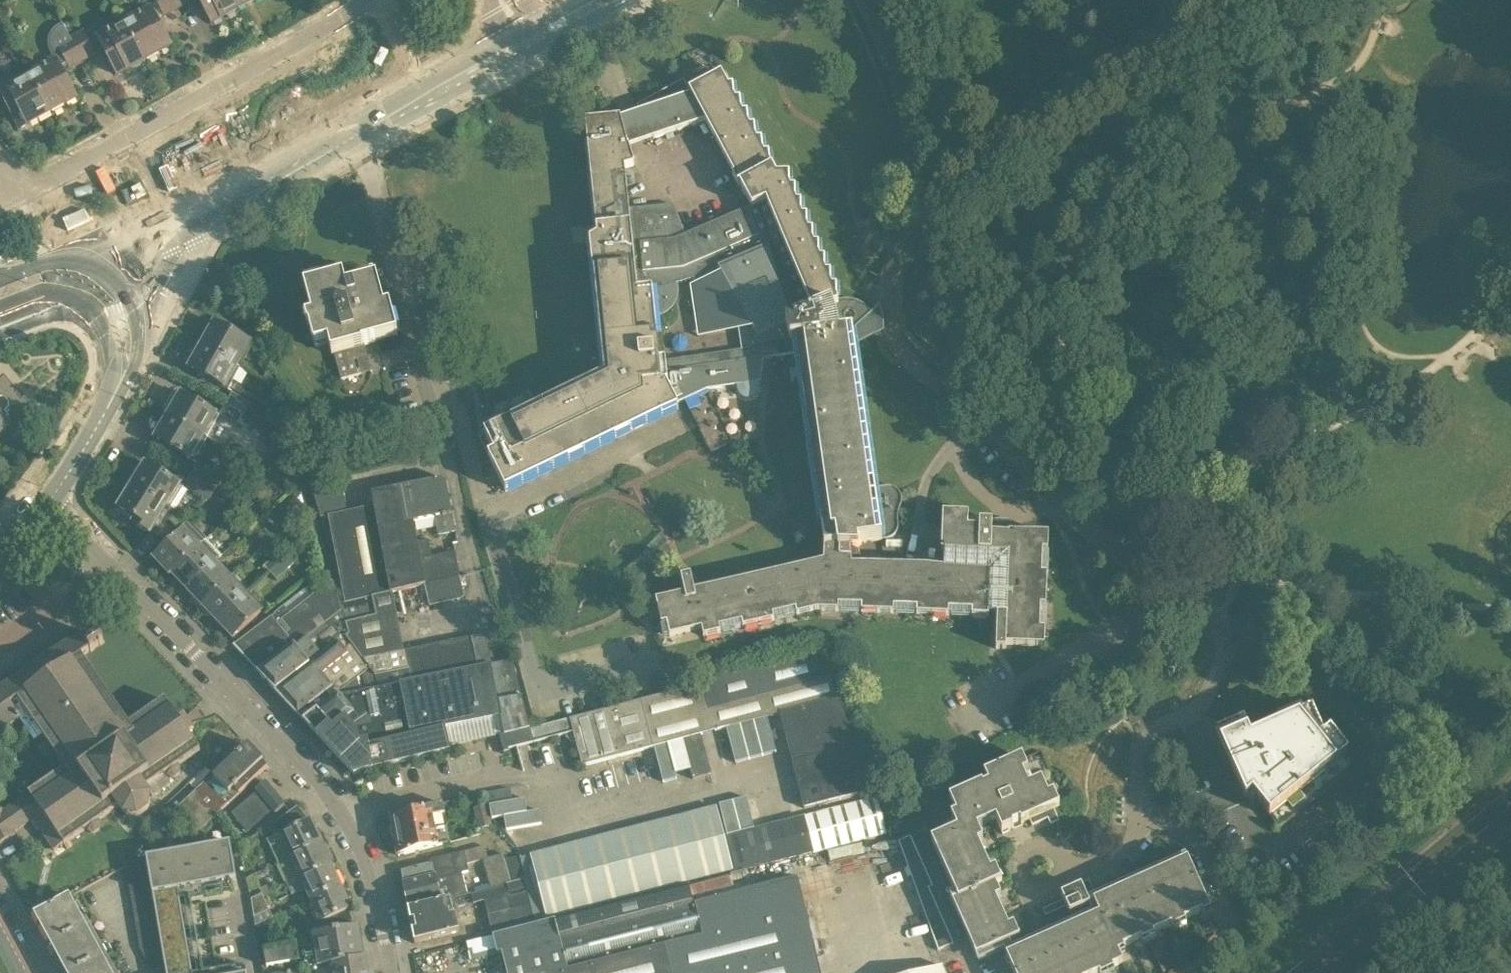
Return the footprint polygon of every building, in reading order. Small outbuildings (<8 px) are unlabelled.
[(176,9),(171,0),(157,0),(165,15),(176,9)] [(176,9),(188,2),(187,0),(171,0),(176,9)] [(236,9),(231,0),(199,0),(212,23),(226,15),(229,16),(235,13),(236,10),(236,9)] [(236,9),(253,0),(231,0),(236,9)] [(125,25),(144,61),(147,59),(150,60),(156,57),(157,53),(170,45),(149,7),(138,13),(140,17),(125,25)] [(142,62),(144,61),(125,25),(109,34),(106,30),(96,36),(118,76),(131,68),(135,69),(141,66),(142,62)] [(71,67),(83,60),(71,39),(63,26),(60,27),(57,30),(55,32),(53,35),(52,39),(52,42),(52,46),(53,49),(58,57),(44,65),(46,69),(31,77),(50,112),(53,110),(56,111),(62,108),(62,105),(76,98),(59,68),(69,63),(71,67)] [(82,33),(71,39),(83,60),(94,54),(82,33)] [(797,353),(824,546),(824,548),(823,562),(824,562),(824,564),(863,566),(858,543),(882,540),(882,538),(881,538),(854,347),(873,332),(864,322),(870,317),(866,311),(860,306),(853,303),(846,302),(838,303),(836,298),(836,288),(832,289),(830,285),(830,274),(826,274),(825,271),(825,260),(820,260),(819,257),(819,246),(814,246),(813,242),(813,232),(809,232),(807,228),(807,218),(803,218),(801,214),(801,204),(797,204),(795,200),(795,190),(791,190),(789,186),(789,176),(776,176),(769,164),(769,153),(764,154),(763,150),(762,140),(757,140),(755,136),(754,126),(750,126),(748,123),(747,113),(743,113),(741,110),(740,99),(736,99),(734,96),(733,86),(728,86),(721,73),(689,90),(683,80),(637,105),(639,111),(630,115),(620,118),(620,117),(585,121),(597,236),(589,241),(603,376),(510,420),(484,433),(499,464),(493,467),(505,492),(678,409),(676,404),(707,389),(760,381),(763,358),(765,358),(797,353)] [(50,112),(31,77),(12,87),(6,76),(0,79),(0,93),(20,129),(50,112)] [(344,277),(304,287),(315,326),(309,327),(314,347),(328,343),(332,355),(334,354),(341,380),(361,374),(357,359),(364,357),(362,347),(363,347),(363,345),(398,336),(393,319),(388,320),(377,279),(346,287),(344,277)] [(215,322),(203,345),(237,364),(250,342),(215,322)] [(224,388),(237,364),(203,345),(189,368),(224,388)] [(272,388),(268,371),(261,381),(272,388)] [(164,414),(168,417),(168,416),(202,437),(216,414),(177,391),(164,414)] [(232,393),(225,405),(242,416),(249,403),(232,393)] [(6,429),(3,425),(10,419),(6,414),(7,413),(8,412),(9,411),(9,409),(9,408),(10,406),(9,405),(9,404),(9,403),(8,402),(7,401),(5,400),(3,399),(2,398),(0,398),(0,433),(6,429)] [(237,424),(242,416),(225,405),(220,414),(237,424)] [(189,459),(202,437),(168,416),(168,417),(155,439),(189,459)] [(282,454),(273,461),(283,472),(292,465),(282,454)] [(141,461),(128,483),(130,484),(167,505),(180,485),(141,461)] [(191,474),(210,484),(216,487),(221,480),(197,465),(191,474)] [(210,484),(191,474),(184,486),(208,500),(216,487),(210,484)] [(341,490),(314,495),(321,518),(328,516),(343,593),(337,594),(340,605),(394,593),(425,585),(430,606),(461,599),(464,596),(455,551),(431,557),(428,540),(418,542),(414,522),(435,518),(438,535),(455,532),(452,514),(445,478),(372,493),(374,507),(345,512),(341,490)] [(150,534),(167,505),(130,484),(128,483),(123,490),(126,492),(116,508),(134,518),(131,522),(150,534)] [(295,497),(286,506),(295,515),(304,506),(295,497)] [(186,519),(178,511),(162,525),(169,533),(186,519)] [(945,569),(863,566),(824,564),(824,562),(823,562),(694,591),(691,575),(686,576),(681,577),(684,594),(656,600),(661,625),(667,624),(670,636),(702,629),(704,637),(818,611),(997,617),(996,649),(1006,649),(1006,644),(1045,646),(1049,534),(1009,532),(1010,526),(993,525),(993,521),(969,520),(969,513),(943,512),(943,523),(942,552),(946,552),(945,569)] [(172,573),(199,547),(207,540),(188,521),(175,533),(177,535),(161,550),(160,549),(153,556),(170,574),(172,572),(172,573)] [(207,540),(199,547),(172,573),(188,590),(215,563),(223,556),(207,540)] [(290,552),(278,564),(279,564),(270,572),(277,580),(297,560),(290,552)] [(279,564),(278,564),(273,558),(264,566),(270,572),(279,564)] [(188,590),(203,605),(230,579),(215,563),(188,590)] [(246,595),(230,579),(203,605),(218,621),(246,595)] [(259,673),(271,686),(303,721),(338,693),(357,679),(360,690),(429,677),(490,665),(491,665),(491,664),(485,634),(471,637),(404,649),(394,593),(340,605),(337,594),(332,581),(289,613),(284,606),(274,613),(275,614),(234,645),(259,672),(259,673)] [(261,612),(252,603),(259,596),(253,589),(246,595),(218,621),(234,638),(261,612)] [(172,778),(176,777),(180,773),(180,769),(179,765),(200,751),(188,732),(195,727),(184,712),(178,718),(165,699),(129,724),(82,657),(91,651),(91,652),(103,643),(99,637),(88,645),(81,634),(0,689),(0,734),(20,720),(34,741),(38,738),(44,746),(48,743),(65,768),(3,811),(0,806),(0,843),(16,835),(15,832),(33,820),(54,851),(63,844),(64,845),(86,830),(88,832),(93,833),(98,831),(100,828),(101,825),(99,821),(118,807),(122,812),(126,815),(133,817),(139,816),(144,814),(148,808),(150,802),(149,796),(148,792),(145,789),(166,775),(168,777),(172,778)] [(667,743),(682,739),(701,734),(780,713),(838,697),(822,651),(641,700),(570,718),(530,728),(534,742),(564,735),(573,745),(576,744),(582,767),(654,747),(667,743)] [(512,660),(491,665),(490,665),(501,716),(504,735),(505,735),(523,730),(530,728),(522,696),(521,696),(512,660)] [(303,721),(337,757),(353,774),(451,750),(450,747),(445,728),(501,716),(490,665),(429,677),(360,690),(357,679),(338,693),(303,721)] [(850,727),(838,697),(780,713),(792,761),(804,808),(874,790),(850,727)] [(1245,800),(1253,797),(1279,829),(1358,766),(1330,731),(1323,737),(1311,711),(1298,717),(1248,739),(1243,723),(1216,734),(1245,800)] [(504,735),(501,716),(445,728),(450,747),(500,737),(500,736),(504,735)] [(753,720),(762,756),(776,752),(766,717),(753,720)] [(739,724),(749,759),(762,756),(753,720),(739,724)] [(739,724),(726,728),(735,763),(749,759),(739,724)] [(508,749),(534,742),(530,728),(523,730),(505,735),(504,735),(500,736),(500,737),(503,747),(494,749),(495,755),(509,751),(508,749)] [(701,734),(682,739),(690,769),(692,779),(711,774),(701,734)] [(682,739),(667,743),(675,773),(690,769),(682,739)] [(675,773),(667,743),(654,747),(663,782),(676,779),(675,773)] [(239,794),(268,767),(263,761),(248,745),(215,777),(213,774),(171,814),(191,835),(219,814),(239,794)] [(1002,832),(1012,828),(1013,827),(1012,825),(1020,822),(1021,824),(1029,820),(1032,825),(1056,815),(1041,781),(1029,786),(1017,760),(984,775),(988,784),(983,786),(982,784),(949,799),(962,827),(936,838),(962,897),(957,900),(981,954),(1014,940),(991,887),(996,885),(972,830),(996,819),(1002,832)] [(257,793),(233,814),(248,831),(272,810),(275,814),(285,805),(265,781),(254,790),(257,793)] [(510,789),(486,793),(488,805),(512,801),(510,789)] [(878,798),(726,837),(736,872),(887,833),(878,798)] [(733,801),(740,832),(754,829),(746,798),(733,801)] [(490,819),(504,817),(527,813),(525,799),(512,801),(488,805),(490,819)] [(727,835),(740,832),(733,801),(719,804),(727,835)] [(395,840),(398,856),(433,848),(431,839),(437,838),(433,817),(445,814),(443,803),(432,806),(432,807),(391,817),(393,828),(391,831),(392,838),(395,840)] [(297,806),(271,826),(276,836),(281,834),(291,857),(321,844),(310,821),(308,821),(297,806)] [(717,806),(530,855),(547,918),(733,870),(717,806)] [(527,813),(504,817),(506,830),(541,824),(539,811),(527,813)] [(472,817),(476,833),(488,830),(484,814),(472,817)] [(898,841),(938,950),(953,943),(928,887),(933,886),(910,835),(898,841)] [(178,891),(236,881),(230,844),(147,858),(166,972),(192,972),(178,891)] [(301,880),(331,866),(321,844),(291,857),(277,863),(287,884),(301,878),(301,880)] [(401,870),(408,910),(446,900),(467,895),(467,894),(471,894),(474,893),(474,892),(469,871),(465,851),(431,860),(429,863),(401,870)] [(490,888),(511,883),(505,859),(503,854),(483,859),(490,888)] [(520,856),(505,859),(511,883),(523,880),(525,880),(526,880),(520,856)] [(146,857),(135,861),(126,866),(128,878),(149,874),(146,857)] [(1011,968),(1014,972),(1099,972),(1122,963),(1117,950),(1209,909),(1187,860),(1093,902),(1099,914),(1006,956),(1011,968)] [(305,888),(311,900),(341,887),(331,866),(301,880),(301,878),(287,884),(292,895),(305,888)] [(246,876),(249,889),(260,886),(256,872),(246,876)] [(151,886),(149,874),(128,878),(130,890),(151,886)] [(805,909),(797,877),(736,893),(730,874),(535,925),(535,924),(492,935),(493,936),(495,946),(497,954),(525,947),(531,972),(555,972),(805,909)] [(471,894),(473,903),(484,900),(488,915),(487,915),(492,935),(535,924),(525,880),(523,880),(511,883),(490,888),(474,892),(474,893),(471,894)] [(1094,893),(1089,880),(1073,887),(1074,889),(1061,895),(1063,900),(1045,908),(1048,915),(1066,907),(1069,914),(1089,905),(1086,897),(1094,893)] [(130,890),(132,902),(153,898),(151,886),(130,890)] [(351,909),(341,887),(311,900),(321,921),(315,923),(321,933),(353,927),(349,909),(351,909)] [(253,909),(266,902),(262,894),(251,898),(253,909)] [(52,945),(86,927),(69,896),(35,915),(52,945)] [(155,910),(153,898),(132,902),(134,914),(155,910)] [(450,917),(446,900),(408,910),(414,943),(459,932),(455,916),(450,917)] [(269,910),(266,902),(253,909),(254,917),(269,910)] [(805,909),(555,972),(820,972),(805,909)] [(157,922),(155,910),(134,914),(136,925),(157,922)] [(136,925),(138,937),(159,934),(157,922),(136,925)] [(314,934),(319,966),(364,959),(358,926),(353,927),(321,933),(314,934)] [(102,956),(86,927),(52,945),(67,972),(71,972),(102,956)] [(269,931),(259,933),(260,941),(270,939),(269,931)] [(161,946),(159,934),(138,937),(140,949),(161,946)] [(495,946),(493,936),(466,942),(468,952),(495,946)] [(263,949),(266,967),(290,963),(290,961),(298,959),(295,943),(263,949)] [(165,968),(161,946),(140,949),(152,970),(165,968)] [(102,956),(71,972),(111,972),(102,956)] [(304,972),(367,972),(364,959),(319,966),(304,969),(304,972)]
